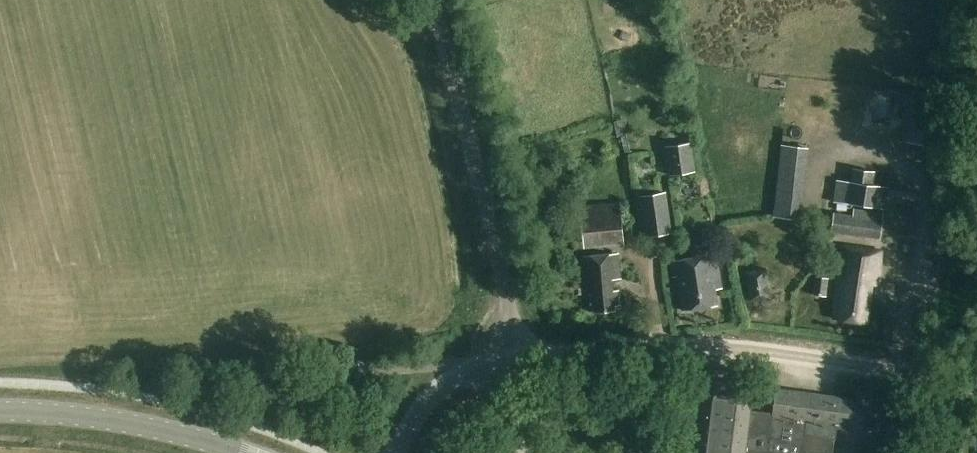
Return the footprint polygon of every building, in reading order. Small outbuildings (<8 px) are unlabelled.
[(956,147),(958,135),(941,133),(945,94),(912,90),(906,142),(944,146),(956,147)] [(670,176),(697,172),(693,143),(666,147),(670,176)] [(801,219),(809,147),(782,144),(774,216),(801,219)] [(875,186),(876,171),(853,168),(851,183),(836,181),(834,202),(885,208),(888,187),(875,186)] [(646,237),(673,234),(667,193),(641,196),(646,237)] [(585,248),(625,245),(621,203),(581,206),(585,248)] [(882,238),(885,211),(854,208),(853,215),(834,212),(832,232),(882,238)] [(878,284),(883,250),(843,244),(832,317),(866,322),(872,284),(878,284)] [(612,291),(611,281),(620,280),(617,253),(584,257),(590,313),(614,311),(614,308),(619,307),(617,291),(612,291)] [(723,287),(719,253),(674,259),(676,276),(680,275),(685,308),(719,304),(717,288),(723,287)] [(752,299),(775,297),(772,269),(749,272),(752,299)] [(827,296),(829,278),(815,276),(813,295),(827,296)] [(748,411),(751,386),(702,380),(692,452),(832,452),(835,429),(845,430),(846,426),(861,427),(864,401),(775,389),(772,414),(748,411)]
